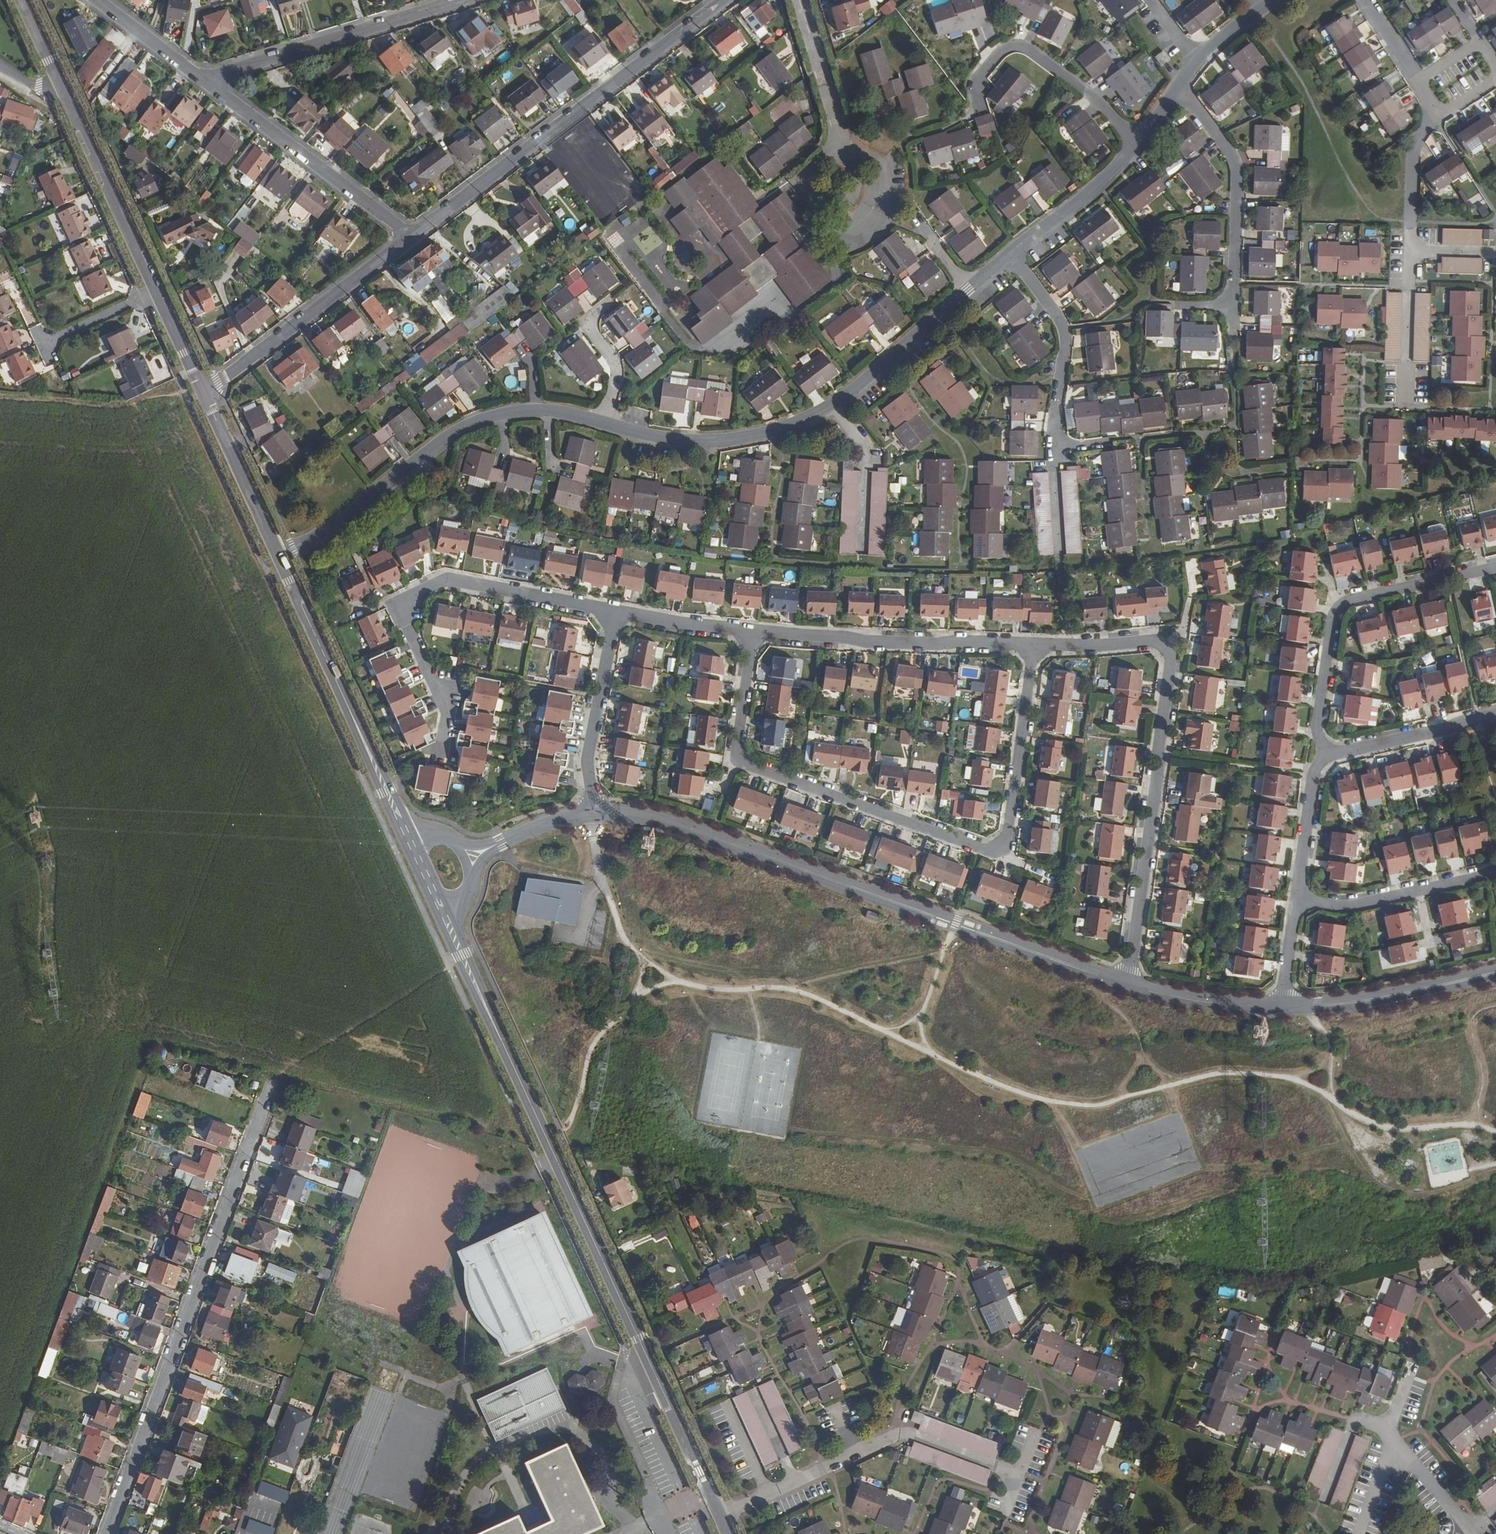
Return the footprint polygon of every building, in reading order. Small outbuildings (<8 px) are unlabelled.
[(165,21),(173,22),(174,18),(186,21),(190,0),(188,0),(169,0),(165,21)] [(248,17),(260,13),(256,0),(242,0),(248,17)] [(281,13),(287,12),(302,8),(299,0),(277,0),(281,13)] [(547,10),(540,0),(535,0),(531,3),(536,10),(532,13),(544,29),(555,21),(550,14),(547,10)] [(775,14),(764,0),(756,0),(740,12),(755,31),(763,25),(761,24),(775,14)] [(831,3),(837,30),(858,24),(854,7),(869,4),(868,0),(844,0),(831,3)] [(897,8),(898,7),(893,0),(887,0),(881,4),(888,14),(897,8)] [(973,0),(952,0),(954,5),(931,12),(938,33),(967,24),(968,26),(980,22),(979,19),(973,0)] [(979,19),(986,16),(981,0),(973,0),(979,19)] [(1042,6),(1045,0),(1007,0),(1018,6),(1017,7),(1024,12),(1023,14),(1034,19),(1035,17),(1042,6)] [(1118,19),(1139,3),(1137,0),(1104,0),(1118,19)] [(1222,11),(1215,0),(1198,0),(1188,7),(1189,8),(1178,16),(1191,33),(1201,26),(1202,27),(1209,21),(1207,20),(1213,16),(1214,17),(1222,11)] [(1495,11),(1495,0),(1470,0),(1481,15),(1486,12),(1488,16),(1495,11)] [(1072,22),(1042,6),(1035,17),(1043,22),(1045,23),(1039,34),(1060,45),(1072,22)] [(1408,35),(1417,48),(1418,49),(1422,46),(1426,51),(1443,40),(1440,35),(1448,29),(1452,34),(1461,28),(1447,7),(1408,33),(1408,35)] [(582,21),(588,17),(582,9),(576,13),(582,21)] [(227,10),(205,17),(211,36),(233,29),(227,10)] [(1340,16),(1325,26),(1361,81),(1377,71),(1373,67),(1379,63),(1367,44),(1362,48),(1356,39),(1361,36),(1349,16),(1343,19),(1340,16)] [(76,53),(94,44),(82,17),(64,25),(76,53)] [(481,17),(458,34),(474,56),(497,39),(481,17)] [(730,22),(708,39),(721,56),(744,39),(730,22)] [(627,27),(624,23),(617,28),(615,26),(612,29),(613,32),(608,35),(620,52),(637,40),(632,33),(634,31),(630,25),(627,27)] [(457,56),(439,32),(436,34),(435,32),(416,45),(436,71),(457,56)] [(593,35),(571,50),(584,68),(606,52),(593,35)] [(1414,49),(1417,48),(1408,35),(1406,36),(1414,49)] [(765,48),(773,42),(769,37),(761,43),(765,48)] [(115,48),(103,39),(77,75),(89,84),(115,48)] [(1109,77),(1120,69),(1099,42),(1079,57),(1093,76),(1102,69),(1104,71),(1109,77)] [(413,61),(399,43),(380,57),(394,76),(413,61)] [(1217,115),(1245,93),(1239,84),(1266,64),(1251,43),(1232,58),(1239,67),(1231,73),(1229,72),(1219,80),(1221,82),(1213,88),(1215,90),(1204,97),(1217,115)] [(875,50),(862,54),(871,84),(879,82),(879,84),(883,83),(888,98),(900,94),(906,117),(914,115),(915,118),(928,114),(920,88),(933,84),(928,66),(920,68),(920,66),(906,70),(912,90),(905,92),(900,78),(893,79),(884,49),(876,52),(875,50)] [(98,95),(105,109),(115,96),(135,69),(142,59),(131,52),(98,95)] [(1166,52),(1158,58),(1164,66),(1172,60),(1166,52)] [(770,53),(753,66),(774,92),(790,80),(770,53)] [(376,79),(384,72),(373,57),(364,64),(376,79)] [(334,69),(345,60),(343,58),(332,67),(334,69)] [(354,71),(345,60),(334,69),(332,67),(325,73),(335,86),(354,71)] [(547,78),(541,82),(554,99),(578,80),(565,62),(546,77),(547,78)] [(1129,62),(1120,69),(1109,77),(1108,78),(1116,88),(1117,88),(1123,95),(1125,93),(1133,104),(1150,91),(1129,62)] [(696,95),(715,82),(703,65),(683,79),(696,95)] [(1030,81),(1012,66),(1006,74),(1008,75),(1003,80),(1001,79),(988,96),(1005,110),(1013,100),(1014,101),(1030,81)] [(135,69),(115,96),(119,99),(118,101),(132,112),(152,86),(144,80),(140,78),(142,74),(135,69)] [(1102,69),(1093,76),(1094,78),(1104,71),(1102,69)] [(663,73),(651,82),(654,85),(665,76),(663,73)] [(665,76),(647,90),(661,108),(669,102),(673,108),(683,100),(665,76)] [(304,83),(318,99),(325,92),(312,77),(304,83)] [(532,81),(509,98),(521,115),(544,97),(532,81)] [(1384,82),(1364,95),(1390,136),(1392,134),(1395,139),(1404,134),(1407,132),(1404,127),(1406,125),(1403,121),(1408,118),(1396,99),(1390,102),(1385,94),(1390,91),(1384,82)] [(308,132),(312,136),(329,118),(306,97),(299,105),(288,94),(281,103),(286,115),(307,134),(308,132)] [(171,114),(188,127),(203,108),(197,103),(196,104),(184,96),(171,114)] [(154,101),(139,120),(148,126),(147,128),(156,134),(169,116),(161,110),(162,108),(154,101)] [(640,107),(628,115),(655,150),(674,136),(650,104),(642,110),(640,107)] [(496,105),(473,122),(491,145),(513,128),(496,105)] [(754,117),(760,111),(754,105),(748,110),(754,117)] [(30,115),(20,112),(6,107),(0,121),(25,130),(30,119),(30,115)] [(171,114),(162,108),(161,110),(169,116),(171,114)] [(1084,109),(1066,122),(1074,132),(1073,133),(1088,153),(1108,139),(1101,130),(1099,132),(1096,127),(1097,126),(1092,118),(1091,119),(1084,109)] [(203,141),(208,145),(218,132),(212,128),(218,120),(208,112),(202,120),(200,118),(194,126),(207,136),(203,141)] [(425,126),(431,134),(432,136),(438,132),(424,112),(418,117),(425,126)] [(991,113),(984,115),(988,131),(997,129),(991,113)] [(806,137),(810,133),(796,114),(779,127),(782,130),(796,148),(808,139),(806,137)] [(1467,151),(1495,133),(1495,127),(1489,116),(1482,119),(1478,114),(1459,127),(1463,132),(1457,135),(1467,151)] [(416,124),(420,130),(425,126),(418,117),(417,115),(414,117),(418,122),(416,124)] [(811,115),(804,118),(807,126),(814,124),(811,115)] [(988,131),(984,115),(976,118),(980,133),(988,131)] [(332,145),(338,150),(343,145),(344,144),(353,135),(356,132),(341,117),(325,133),(331,139),(334,142),(332,145)] [(623,121),(605,134),(619,153),(637,139),(623,121)] [(1190,121),(1170,136),(1190,164),(1200,156),(1194,147),(1204,140),(1190,121)] [(1280,170),(1281,150),(1281,126),(1255,125),(1254,149),(1267,150),(1266,170),(1254,169),(1253,193),(1279,194),(1280,170)] [(420,130),(426,138),(431,134),(425,126),(420,130)] [(708,139),(713,135),(706,126),(701,129),(708,139)] [(124,128),(117,137),(124,141),(130,133),(124,128)] [(208,145),(205,149),(225,164),(241,144),(221,128),(218,132),(208,145)] [(347,149),(367,168),(387,147),(367,128),(362,134),(358,139),(349,148),(347,149)] [(356,132),(353,135),(358,139),(362,134),(358,129),(356,132)] [(796,148),(782,130),(765,142),(767,145),(779,161),(783,157),(785,160),(798,150),(796,148)] [(979,154),(972,131),(966,133),(965,130),(948,135),(954,158),(955,161),(979,154)] [(25,152),(31,134),(25,132),(19,150),(25,152)] [(931,165),(954,158),(948,135),(947,132),(929,137),(931,140),(925,142),(931,165)] [(479,150),(485,146),(476,134),(461,145),(459,143),(452,148),(461,160),(464,158),(466,161),(480,151),(479,150)] [(353,135),(344,144),(349,148),(358,139),(353,135)] [(718,142),(713,135),(708,139),(712,145),(718,142)] [(1464,153),(1467,151),(1457,135),(1454,137),(1464,153)] [(1004,147),(1008,154),(1015,148),(1011,142),(1004,147)] [(248,144),(234,163),(239,167),(238,169),(253,181),(270,159),(248,144)] [(779,161),(767,145),(750,157),(766,179),(778,169),(776,167),(782,163),(779,161)] [(141,166),(146,159),(130,146),(124,153),(126,155),(126,156),(139,166),(141,166)] [(414,191),(452,162),(440,147),(402,176),(414,191)] [(694,152),(669,170),(673,175),(674,176),(698,157),(694,152)] [(1431,185),(1435,190),(1466,171),(1456,154),(1450,158),(1446,153),(1428,166),(1431,170),(1424,174),(1431,185)] [(1181,171),(1202,198),(1219,186),(1211,175),(1213,174),(1208,166),(1209,165),(1202,155),(1200,156),(1190,164),(1181,171)] [(12,156),(7,176),(15,178),(20,158),(12,156)] [(787,236),(789,234),(792,232),(769,202),(760,209),(758,211),(751,204),(754,201),(754,200),(727,165),(722,168),(714,158),(684,180),(698,198),(695,200),(723,237),(717,242),(733,264),(704,285),(727,315),(757,292),(756,291),(775,277),(797,306),(831,280),(804,245),(800,248),(797,250),(787,236)] [(525,178),(538,196),(563,177),(550,160),(525,178)] [(645,187),(650,194),(659,188),(658,186),(668,177),(669,180),(674,176),(673,175),(669,170),(662,160),(656,164),(663,173),(645,187)] [(1041,187),(1049,197),(1068,183),(1053,162),(1025,183),(1033,194),(1040,189),(1041,187)] [(275,163),(259,184),(264,187),(280,167),(275,163)] [(280,167),(264,187),(280,199),(295,179),(280,167)] [(57,210),(77,200),(73,191),(70,192),(63,176),(60,177),(58,170),(39,179),(50,201),(53,200),(57,210)] [(1134,210),(1164,187),(1152,170),(1134,182),(1135,184),(1130,187),(1129,185),(1120,192),(1134,210)] [(156,191),(149,176),(143,179),(141,175),(135,178),(136,182),(134,183),(141,198),(156,191)] [(11,187),(14,180),(2,177),(0,183),(11,187)] [(1474,182),(1466,185),(1469,194),(1478,191),(1474,182)] [(330,200),(323,195),(322,197),(318,194),(320,192),(308,183),(295,200),(317,217),(330,200)] [(1033,194),(1025,183),(1017,189),(1014,185),(995,199),(1008,217),(1018,209),(1020,211),(1029,204),(1025,199),(1033,194)] [(1047,199),(1049,197),(1041,187),(1040,189),(1047,199)] [(954,227),(965,219),(959,211),(963,208),(949,189),(931,203),(939,212),(937,214),(944,222),(948,219),(954,227)] [(1457,190),(1464,202),(1467,200),(1460,189),(1457,190)] [(1180,193),(1174,197),(1180,204),(1185,200),(1180,193)] [(549,221),(531,197),(521,204),(520,203),(503,215),(522,239),(538,227),(539,228),(549,221)] [(758,211),(760,209),(754,201),(751,204),(758,211)] [(72,243),(92,235),(88,226),(85,221),(82,213),(80,213),(77,207),(59,215),(72,243)] [(1248,274),(1274,275),(1275,249),(1284,249),(1285,241),(1275,241),(1275,231),(1280,231),(1281,208),(1260,207),(1259,219),(1257,219),(1257,231),(1262,231),(1261,250),(1249,250),(1248,274)] [(1090,218),(1074,231),(1087,248),(1117,227),(1103,208),(1095,214),(1096,215),(1091,219),(1090,218)] [(231,223),(236,227),(245,214),(240,210),(231,223)] [(342,250),(355,233),(343,223),(345,220),(336,213),(320,234),(342,250)] [(158,227),(166,244),(202,226),(196,214),(189,217),(189,216),(169,225),(168,223),(158,227)] [(985,246),(965,219),(954,227),(958,233),(960,235),(950,243),(965,262),(985,246)] [(1181,290),(1202,290),(1202,277),(1204,277),(1204,268),(1207,268),(1207,255),(1206,255),(1206,245),(1218,246),(1219,222),(1193,222),(1193,255),(1181,255),(1181,290)] [(579,246),(602,229),(597,223),(574,240),(579,246)] [(202,226),(166,244),(166,245),(185,236),(194,241),(197,236),(210,243),(217,230),(205,224),(202,226)] [(1483,242),(1491,242),(1491,234),(1483,233),(1483,231),(1443,231),(1443,245),(1483,245),(1483,242)] [(244,239),(252,246),(258,239),(249,233),(244,239)] [(472,259),(503,236),(501,233),(469,257),(472,259)] [(949,240),(950,243),(960,235),(958,233),(949,240)] [(800,248),(789,234),(787,236),(797,250),(800,248)] [(900,245),(892,234),(875,247),(896,275),(905,268),(915,260),(917,259),(909,249),(907,251),(902,244),(900,245)] [(472,259),(495,278),(521,259),(503,236),(472,259)] [(241,237),(232,249),(244,258),(252,246),(244,239),(241,237)] [(101,265),(91,242),(72,250),(82,272),(101,265)] [(429,246),(414,257),(425,273),(444,258),(434,244),(430,247),(429,246)] [(1362,274),(1379,274),(1380,247),(1358,246),(1358,248),(1337,248),(1337,246),(1314,245),(1314,271),(1322,271),(1321,273),(1336,273),(1336,276),(1352,276),(1352,273),(1357,273),(1357,272),(1362,272),(1362,274)] [(252,246),(244,258),(251,263),(260,251),(252,246)] [(1097,313),(1114,300),(1093,273),(1084,280),(1063,252),(1043,268),(1058,287),(1067,280),(1073,288),(1072,289),(1080,298),(1082,297),(1088,304),(1089,303),(1097,313)] [(416,290),(430,280),(425,273),(414,257),(398,269),(403,276),(398,279),(405,288),(411,284),(416,290)] [(430,280),(434,276),(449,265),(444,258),(425,273),(430,280)] [(930,259),(920,266),(922,269),(932,261),(930,259)] [(1440,272),(1479,273),(1480,259),(1440,259),(1440,272)] [(920,266),(915,260),(905,268),(926,296),(946,280),(932,261),(922,269),(920,266)] [(591,285),(598,295),(617,281),(602,261),(583,274),(577,267),(569,274),(570,275),(583,291),(589,287),(591,285)] [(113,292),(103,270),(84,279),(93,300),(113,292)] [(200,281),(207,278),(210,277),(207,270),(198,275),(200,281)] [(583,291),(570,275),(563,281),(567,286),(547,301),(563,322),(582,307),(575,297),(583,291)] [(430,280),(436,287),(441,284),(434,276),(430,280)] [(902,280),(907,289),(914,285),(909,276),(902,280)] [(295,293),(281,279),(268,292),(282,306),(295,293)] [(596,296),(598,295),(591,285),(589,287),(596,296)] [(17,312),(14,307),(15,307),(9,296),(7,297),(2,286),(0,287),(0,320),(17,312)] [(185,291),(198,317),(215,309),(205,289),(200,291),(197,286),(185,291)] [(461,319),(470,330),(516,295),(505,286),(461,319)] [(996,304),(1017,330),(1027,322),(1021,314),(1031,306),(1016,288),(996,304)] [(1385,357),(1400,357),(1402,291),(1387,290),(1385,357)] [(1412,358),(1427,358),(1429,291),(1415,291),(1412,358)] [(1474,297),(1474,291),(1452,291),(1451,315),(1453,315),(1452,335),(1456,335),(1455,355),(1452,355),(1451,379),(1474,380),(1476,380),(1476,375),(1477,375),(1477,355),(1479,355),(1480,342),(1477,342),(1478,335),(1475,335),(1475,329),(1478,330),(1478,316),(1476,316),(1477,297),(1474,297)] [(1259,325),(1272,325),(1273,315),(1278,315),(1278,292),(1257,292),(1256,304),(1254,304),(1254,315),(1259,315),(1259,325)] [(380,331),(392,322),(371,295),(361,303),(380,331)] [(887,295),(878,302),(866,311),(863,307),(857,312),(868,327),(876,321),(883,331),(903,316),(887,295)] [(866,311),(878,302),(873,295),(861,304),(863,307),(866,311)] [(233,317),(243,337),(258,325),(257,325),(273,313),(257,296),(233,317)] [(857,312),(863,307),(861,304),(854,309),(857,312)] [(1338,331),(1363,332),(1364,309),(1360,309),(1360,307),(1339,307),(1339,304),(1320,304),(1320,306),(1316,306),(1315,328),(1338,329),(1338,331)] [(630,343),(641,334),(634,326),(638,323),(624,305),(607,318),(614,328),(612,329),(619,338),(623,334),(630,343)] [(868,328),(868,327),(857,312),(854,309),(853,307),(824,329),(837,346),(848,338),(849,340),(857,334),(859,336),(868,328)] [(352,310),(333,325),(342,337),(345,340),(364,325),(352,310)] [(1171,323),(1171,311),(1147,310),(1146,335),(1180,336),(1180,348),(1215,349),(1215,327),(1203,326),(1203,325),(1193,325),(1193,322),(1180,322),(1180,323),(1171,323)] [(538,311),(512,332),(519,343),(527,336),(535,346),(554,332),(538,311)] [(420,356),(426,363),(470,330),(461,319),(458,316),(446,326),(451,332),(420,356)] [(614,328),(607,318),(605,320),(612,329),(614,328)] [(1027,322),(1017,330),(1008,337),(1029,365),(1047,352),(1039,341),(1040,340),(1035,333),(1037,331),(1029,321),(1027,322)] [(342,337),(333,325),(312,340),(325,356),(341,344),(338,341),(342,337)] [(1271,359),(1272,325),(1259,325),(1258,335),(1246,335),(1246,358),(1271,359)] [(9,326),(0,330),(0,356),(19,347),(9,326)] [(118,359),(140,349),(136,340),(133,342),(131,338),(128,330),(109,339),(118,359)] [(224,331),(207,339),(214,353),(231,345),(224,331)] [(1089,371),(1113,369),(1111,343),(1109,343),(1108,331),(1087,334),(1088,346),(1087,347),(1087,355),(1090,354),(1091,360),(1088,361),(1089,371)] [(519,343),(512,332),(503,337),(500,334),(481,348),(494,365),(505,357),(506,359),(515,353),(511,348),(519,343)] [(660,362),(641,334),(630,343),(633,348),(636,351),(626,359),(640,377),(660,362)] [(381,355),(389,349),(381,338),(373,343),(381,355)] [(579,339),(561,353),(576,373),(577,373),(584,383),(602,370),(594,360),(595,359),(579,339)] [(273,369),(287,388),(317,365),(303,346),(273,369)] [(624,356),(626,359),(636,351),(633,348),(624,356)] [(23,352),(6,360),(17,383),(36,375),(33,368),(30,369),(27,362),(23,352)] [(1339,369),(1339,353),(1321,352),(1320,378),(1323,378),(1323,390),(1319,390),(1318,442),(1320,443),(1320,449),(1339,450),(1339,433),(1337,432),(1338,401),(1341,401),(1342,370),(1339,369)] [(836,372),(822,353),(801,368),(802,369),(792,377),(805,394),(814,386),(815,387),(822,382),(821,381),(826,377),(828,378),(836,372)] [(1432,355),(1432,365),(1442,364),(1441,355),(1432,355)] [(404,370),(410,376),(425,365),(418,356),(403,368),(404,370)] [(127,405),(155,391),(151,382),(154,381),(143,357),(122,366),(133,390),(123,395),(127,405)] [(472,358),(445,378),(454,389),(462,383),(469,392),(488,378),(472,358)] [(937,397),(956,383),(941,364),(938,367),(933,363),(925,369),(928,373),(922,378),(926,383),(923,386),(934,400),(937,397)] [(788,387),(772,369),(752,384),(753,386),(743,393),(756,410),(766,402),(767,403),(774,398),(773,396),(777,393),(778,395),(788,387)] [(381,388),(385,394),(410,376),(404,370),(381,388)] [(687,386),(688,379),(670,377),(669,384),(687,386)] [(454,389),(445,378),(418,399),(433,419),(453,405),(445,395),(454,389)] [(694,401),(696,387),(698,379),(688,378),(688,379),(687,386),(669,384),(662,383),(659,408),(683,411),(684,399),(694,401)] [(951,411),(954,415),(973,401),(958,382),(956,383),(937,397),(948,413),(951,411)] [(1244,393),(1246,410),(1268,408),(1272,407),(1269,383),(1247,386),(1248,392),(1244,393)] [(1010,386),(1010,419),(1024,419),(1024,409),(1036,409),(1036,386),(1010,386)] [(730,391),(696,387),(694,401),(704,401),(702,414),(727,417),(730,391)] [(1183,414),(1184,417),(1201,415),(1199,392),(1198,389),(1175,392),(1177,414),(1183,414)] [(1199,392),(1201,415),(1202,418),(1219,416),(1218,413),(1226,412),(1223,389),(1199,392)] [(371,394),(356,406),(361,415),(386,396),(381,391),(373,397),(371,394)] [(882,409),(897,428),(915,414),(918,412),(907,398),(905,400),(901,395),(882,409)] [(1139,403),(1141,425),(1159,423),(1158,420),(1165,419),(1162,397),(1138,400),(1139,403)] [(1100,427),(1098,404),(1097,401),(1073,404),(1076,427),(1082,426),(1083,429),(1100,427)] [(267,405),(269,412),(278,408),(275,402),(267,405)] [(1120,425),(1118,406),(1118,403),(1098,404),(1100,427),(1101,430),(1114,429),(1114,426),(1120,425)] [(1141,425),(1139,403),(1118,406),(1120,425),(1121,425),(1121,429),(1127,428),(1127,431),(1141,429),(1141,425)] [(253,409),(244,412),(244,413),(255,437),(271,430),(260,405),(253,409)] [(407,407),(380,427),(388,438),(395,433),(396,432),(404,442),(423,427),(407,407)] [(1243,411),(1245,427),(1248,427),(1249,434),(1268,431),(1269,431),(1272,431),(1268,408),(1246,410),(1243,411)] [(908,449),(927,435),(923,431),(926,429),(915,414),(897,428),(894,430),(908,449)] [(1374,487),(1399,488),(1400,463),(1397,463),(1398,442),(1400,442),(1401,418),(1374,416),(1374,434),(1376,435),(1376,442),(1373,442),(1373,447),(1370,447),(1370,462),(1373,462),(1372,481),(1375,481),(1374,487)] [(324,428),(331,436),(342,427),(336,419),(324,428)] [(1024,419),(1010,419),(1010,454),(1036,453),(1036,429),(1024,429),(1024,419)] [(1495,441),(1495,423),(1471,422),(1471,420),(1441,419),(1441,421),(1425,421),(1424,439),(1449,440),(1449,437),(1462,437),(1462,440),(1495,441)] [(388,438),(380,427),(353,448),(368,469),(388,454),(380,444),(388,438)] [(295,448),(281,430),(262,443),(273,458),(277,463),(295,448)] [(1249,434),(1246,435),(1246,440),(1243,441),(1245,458),(1271,455),(1268,431),(1249,434)] [(578,462),(575,471),(588,475),(597,442),(572,436),(566,459),(578,462)] [(262,443),(259,446),(270,461),(273,458),(262,443)] [(491,465),(493,454),(471,448),(464,472),(497,481),(500,468),(493,466),(491,465)] [(1124,455),(1123,449),(1100,452),(1103,475),(1106,475),(1129,473),(1127,455),(1124,455)] [(1157,476),(1179,473),(1183,473),(1180,449),(1157,452),(1158,457),(1155,458),(1157,476)] [(739,481),(742,482),(765,484),(767,467),(764,467),(764,460),(742,458),(739,481)] [(793,481),(816,484),(819,484),(822,460),(799,458),(799,464),(795,463),(793,481)] [(500,468),(497,481),(495,489),(505,491),(507,484),(530,490),(537,465),(514,459),(510,471),(500,468)] [(838,552),(854,553),(857,470),(851,469),(851,459),(842,459),(838,552)] [(925,483),(928,483),(951,483),(951,466),(948,465),(948,459),(925,459),(925,483)] [(982,466),(979,466),(979,485),(1001,485),(1005,484),(1005,460),(982,460),(982,466)] [(1068,472),(1061,472),(1066,555),(1083,554),(1077,466),(1068,467),(1068,472)] [(866,554),(882,554),(886,467),(876,467),(876,471),(870,470),(866,554)] [(575,471),(574,478),(573,481),(561,478),(555,501),(580,508),(586,485),(593,486),(595,477),(588,475),(575,471)] [(1327,498),(1353,499),(1354,474),(1347,474),(1347,472),(1329,471),(1328,473),(1311,473),(1311,474),(1303,474),(1302,500),(1328,500),(1327,498)] [(1129,473),(1106,475),(1109,499),(1129,496),(1132,496),(1131,490),(1135,489),(1133,472),(1129,473)] [(1054,556),(1048,473),(1033,474),(1039,557),(1054,556)] [(1159,497),(1179,494),(1182,494),(1179,473),(1157,476),(1154,476),(1155,491),(1158,490),(1159,497)] [(540,493),(542,480),(534,478),(532,492),(540,493)] [(631,508),(632,505),(636,483),(618,479),(618,483),(611,482),(607,505),(631,508)] [(632,505),(656,509),(659,490),(659,486),(653,485),(653,482),(636,479),(636,483),(632,505)] [(1280,479),(1262,481),(1263,484),(1257,485),(1257,488),(1260,508),(1283,505),(1280,479)] [(790,501),(810,504),(814,504),(816,484),(793,481),(790,481),(788,495),(791,496),(790,501)] [(742,482),(740,503),(759,505),(762,505),(763,499),(767,499),(768,485),(765,484),(742,482)] [(890,483),(890,495),(899,494),(898,483),(890,483)] [(928,483),(928,507),(948,507),(951,507),(951,501),(955,501),(955,483),(951,483),(928,483)] [(1001,485),(979,485),(975,485),(975,502),(979,502),(979,508),(998,509),(1001,508),(1001,485)] [(1260,511),(1260,508),(1257,488),(1251,489),(1251,486),(1233,488),(1234,491),(1236,514),(1260,511)] [(655,512),(679,516),(683,493),(683,490),(665,487),(665,490),(659,490),(656,509),(655,512)] [(1237,517),(1236,514),(1234,491),(1216,494),(1216,497),(1210,498),(1213,520),(1237,517)] [(701,523),(706,501),(699,500),(700,496),(683,493),(679,516),(679,520),(701,523)] [(1155,517),(1159,517),(1181,514),(1179,494),(1159,497),(1156,497),(1157,503),(1153,503),(1155,517)] [(1129,496),(1109,499),(1106,499),(1109,523),(1131,521),(1135,520),(1133,503),(1129,503),(1129,496)] [(785,522),(808,524),(810,504),(790,501),(790,502),(787,501),(787,507),(783,507),(782,521),(785,522)] [(736,502),(734,522),(757,525),(760,525),(762,511),(759,511),(759,505),(740,503),(736,502)] [(925,507),(924,531),(947,532),(951,532),(951,514),(947,513),(948,507),(928,507),(925,507)] [(979,508),(975,508),(975,514),(971,515),(971,532),(975,532),(998,532),(998,509),(979,508)] [(1159,517),(1161,535),(1164,535),(1165,540),(1188,538),(1185,514),(1181,515),(1181,514),(1159,517)] [(728,545),(751,549),(752,543),(755,543),(757,525),(734,522),(731,521),(728,545)] [(1131,521),(1109,523),(1106,524),(1109,547),(1131,544),(1130,538),(1133,538),(1131,521)] [(1481,521),(1462,522),(1463,547),(1481,547),(1481,521)] [(786,540),(785,546),(809,549),(811,525),(808,525),(808,524),(785,522),(783,539),(786,540)] [(1426,529),(1419,531),(1424,556),(1434,554),(1434,552),(1449,549),(1444,529),(1443,525),(1441,523),(1428,526),(1426,529)] [(468,549),(471,530),(441,524),(437,546),(451,548),(459,551),(460,548),(468,549)] [(431,549),(427,527),(414,533),(417,538),(396,547),(406,568),(418,562),(416,559),(425,555),(424,553),(431,549)] [(1289,530),(1280,531),(1281,538),(1290,537),(1289,530)] [(921,555),(944,556),(944,549),(948,549),(947,532),(924,531),(921,531),(921,555)] [(1001,532),(998,532),(975,532),(975,550),(978,550),(979,556),(1001,556),(1001,532)] [(501,561),(505,540),(476,534),(471,554),(493,558),(493,560),(501,561)] [(1395,535),(1388,537),(1393,564),(1404,561),(1403,559),(1408,557),(1417,555),(1414,536),(1396,540),(1395,535)] [(1377,538),(1359,542),(1365,570),(1372,568),(1371,565),(1374,564),(1382,562),(1377,538)] [(537,571),(541,550),(512,545),(508,565),(537,571)] [(1292,548),(1288,577),(1313,581),(1315,568),(1311,568),(1313,560),(1314,551),(1292,548)] [(1336,549),(1329,550),(1334,577),(1344,575),(1343,572),(1349,570),(1358,568),(1354,549),(1336,552),(1336,549)] [(575,574),(578,556),(548,550),(544,568),(575,574)] [(596,582),(595,585),(603,586),(604,583),(611,585),(616,556),(609,554),(607,562),(587,558),(582,579),(592,581),(596,582)] [(403,575),(393,555),(369,567),(365,569),(374,588),(377,586),(403,575)] [(1211,594),(1229,590),(1224,566),(1226,566),(1224,557),(1202,561),(1204,570),(1207,570),(1211,594)] [(632,583),(632,587),(640,588),(644,567),(621,562),(618,581),(626,582),(632,583)] [(685,599),(689,575),(659,569),(656,588),(666,591),(674,592),(673,597),(685,599)] [(372,593),(361,570),(349,576),(350,579),(343,582),(352,601),(372,593)] [(1012,573),(1011,583),(1021,584),(1022,574),(1012,573)] [(723,603),(725,579),(695,576),(693,598),(715,600),(716,602),(723,603)] [(761,606),(763,584),(735,582),(733,603),(761,606)] [(1289,584),(1286,607),(1311,610),(1313,596),(1314,588),(1289,584)] [(1165,585),(1144,587),(1145,591),(1147,612),(1156,611),(1156,605),(1166,603),(1165,585)] [(797,610),(799,589),(771,586),(769,608),(797,610)] [(1481,597),(1478,598),(1471,599),(1475,621),(1492,617),(1487,589),(1479,590),(1481,597)] [(836,612),(837,591),(808,590),(807,611),(836,612)] [(874,613),(874,591),(849,590),(849,610),(858,610),(864,610),(864,613),(874,613)] [(966,597),(958,597),(958,616),(978,616),(979,612),(986,612),(987,598),(978,597),(978,590),(966,590),(966,597)] [(1147,612),(1145,591),(1115,594),(1116,613),(1124,612),(1136,611),(1137,613),(1147,612)] [(880,613),(904,614),(905,593),(880,592),(880,613)] [(948,614),(949,593),(920,592),(920,614),(948,614)] [(1107,615),(1105,594),(1081,596),(1083,618),(1107,615)] [(1023,617),(1024,596),(994,596),(993,616),(1023,617)] [(1441,598),(1434,600),(1419,603),(1425,628),(1446,623),(1441,598)] [(1031,619),(1051,619),(1052,600),(1031,599),(1031,619)] [(1206,634),(1223,636),(1228,637),(1233,604),(1211,601),(1206,634)] [(435,625),(457,628),(461,607),(439,603),(435,625)] [(1397,634),(1418,630),(1413,605),(1399,608),(1392,610),(1397,634)] [(468,609),(464,629),(492,634),(496,614),(468,609)] [(1387,637),(1382,612),(1369,615),(1370,618),(1363,619),(1355,621),(1360,643),(1387,637)] [(377,613),(359,620),(372,648),(389,640),(377,613)] [(503,613),(499,636),(523,640),(527,620),(517,619),(511,618),(511,614),(503,613)] [(1281,630),(1280,637),(1307,641),(1308,632),(1305,631),(1306,625),(1308,617),(1287,614),(1285,630),(1281,630)] [(553,648),(562,650),(572,651),(576,628),(557,625),(553,648)] [(1206,634),(1204,634),(1203,643),(1201,643),(1198,664),(1219,666),(1223,636),(1206,634)] [(638,639),(633,666),(651,669),(652,666),(656,642),(638,639)] [(1280,645),(1277,667),(1303,670),(1305,656),(1305,648),(1280,645)] [(396,646),(384,652),(385,654),(370,661),(381,687),(397,681),(399,685),(384,692),(395,716),(410,709),(413,714),(397,721),(408,746),(412,745),(414,750),(427,745),(423,736),(429,733),(421,715),(426,713),(420,700),(414,703),(407,686),(413,683),(407,670),(401,672),(394,656),(399,653),(396,646)] [(576,677),(581,653),(572,651),(562,650),(556,685),(573,688),(575,677),(576,677)] [(721,665),(721,662),(722,656),(701,653),(699,670),(723,673),(725,666),(721,665)] [(776,653),(772,682),(792,685),(796,656),(776,653)] [(1482,656),(1487,678),(1493,677),(1495,676),(1495,653),(1482,656)] [(667,670),(674,671),(675,658),(668,657),(667,670)] [(530,660),(528,668),(535,669),(536,661),(530,660)] [(1377,664),(1350,660),(1348,670),(1351,671),(1350,677),(1349,685),(1359,686),(1369,688),(1371,670),(1375,671),(1377,664)] [(1459,685),(1466,683),(1460,660),(1443,664),(1449,691),(1457,689),(1456,686),(1459,685)] [(863,662),(854,661),(851,684),(876,688),(879,667),(868,666),(862,665),(863,662)] [(895,685),(921,688),(923,668),(917,667),(915,665),(898,663),(895,685)] [(839,667),(835,666),(826,665),(824,686),(844,689),(848,665),(839,664),(839,667)] [(633,666),(628,665),(626,672),(630,673),(629,677),(627,684),(650,689),(654,669),(651,669),(633,666)] [(1120,665),(1116,693),(1117,694),(1140,697),(1143,680),(1140,680),(1140,675),(1141,668),(1120,665)] [(986,690),(1007,693),(1010,670),(989,668),(986,690)] [(1055,668),(1052,695),(1070,698),(1074,670),(1055,668)] [(1437,695),(1444,693),(1438,669),(1422,673),(1427,701),(1434,700),(1434,695),(1437,695)] [(927,692),(955,695),(957,687),(959,673),(930,670),(927,692)] [(1219,675),(1196,672),(1195,680),(1197,680),(1193,706),(1214,709),(1219,675)] [(1273,690),(1272,697),(1299,702),(1300,692),(1298,691),(1299,685),(1300,677),(1279,674),(1277,690),(1273,690)] [(722,680),(698,676),(695,696),(716,700),(717,691),(718,687),(721,687),(722,680)] [(476,708),(494,711),(500,682),(475,677),(470,702),(464,701),(461,715),(468,717),(464,734),(458,734),(455,747),(462,748),(457,773),(481,778),(487,748),(469,745),(470,740),(488,743),(493,716),(475,713),(476,708)] [(1415,707),(1422,705),(1416,677),(1399,681),(1404,705),(1411,703),(1414,702),(1415,707)] [(792,685),(772,682),(768,709),(789,712),(792,685)] [(1003,719),(1007,693),(986,690),(984,699),(982,713),(982,717),(1003,719)] [(531,788),(555,792),(559,767),(566,768),(568,754),(562,752),(565,735),(572,736),(573,722),(568,721),(572,696),(548,691),(543,720),(560,724),(559,729),(542,725),(537,753),(554,756),(553,761),(536,758),(531,788)] [(1366,719),(1370,697),(1345,693),(1343,707),(1342,715),(1366,719)] [(1140,710),(1142,697),(1140,697),(1117,694),(1113,721),(1134,725),(1135,716),(1136,710),(1138,710),(1140,710)] [(1051,707),(1048,707),(1045,727),(1066,730),(1070,698),(1052,695),(1051,707)] [(979,698),(977,700),(975,712),(982,713),(984,699),(979,698)] [(642,704),(621,700),(615,729),(637,733),(641,712),(648,713),(649,706),(642,704)] [(1268,720),(1267,728),(1294,732),(1296,723),(1293,723),(1294,716),(1295,707),(1275,704),(1273,721),(1268,720)] [(717,716),(699,713),(695,743),(713,745),(717,716)] [(1232,713),(1229,730),(1238,732),(1241,715),(1232,713)] [(781,744),(785,719),(764,716),(764,724),(766,724),(766,731),(762,732),(761,739),(763,742),(781,744)] [(1190,719),(1188,732),(1190,732),(1188,747),(1210,750),(1214,722),(1190,719)] [(946,729),(946,721),(936,720),(936,729),(946,729)] [(1001,737),(1003,727),(980,724),(976,748),(996,751),(997,741),(998,736),(1001,737)] [(913,729),(903,728),(901,740),(911,741),(913,729)] [(639,741),(614,736),(613,744),(616,745),(616,749),(614,756),(635,760),(639,741)] [(1063,738),(1048,737),(1047,744),(1044,744),(1041,765),(1059,768),(1063,738)] [(1263,756),(1262,763),(1289,767),(1291,757),(1288,757),(1289,750),(1291,742),(1270,739),(1268,756),(1263,756)] [(832,764),(840,765),(840,764),(843,745),(816,740),(813,758),(826,760),(833,760),(832,764)] [(843,745),(840,764),(853,765),(857,766),(857,769),(867,770),(871,747),(843,743),(843,745)] [(1131,774),(1135,745),(1116,743),(1112,772),(1131,774)] [(711,752),(686,749),(684,767),(705,770),(706,762),(706,759),(710,760),(711,752)] [(1442,781),(1459,777),(1453,753),(1448,754),(1444,756),(1443,752),(1437,754),(1442,781)] [(1418,786),(1436,782),(1430,755),(1422,756),(1423,760),(1420,761),(1414,762),(1418,786)] [(1390,789),(1411,784),(1406,760),(1392,763),(1384,765),(1390,789)] [(639,766),(615,762),(613,770),(617,771),(615,781),(636,785),(639,766)] [(901,788),(904,765),(884,762),(881,783),(892,785),(892,786),(901,788)] [(992,784),(994,766),(975,763),(972,782),(992,784)] [(413,789),(446,795),(451,771),(418,765),(413,789)] [(1365,798),(1383,794),(1377,767),(1369,769),(1370,772),(1366,772),(1360,774),(1365,798)] [(910,769),(908,789),(934,793),(936,773),(910,769)] [(1190,771),(1189,781),(1188,789),(1184,789),(1184,796),(1202,799),(1203,791),(1208,792),(1211,774),(1190,771)] [(1289,774),(1264,771),(1260,794),(1285,797),(1286,790),(1289,774)] [(1349,802),(1359,799),(1353,772),(1345,773),(1346,777),(1343,778),(1336,780),(1341,803),(1349,802)] [(705,777),(680,773),(677,793),(699,797),(700,791),(701,784),(704,784),(705,777)] [(1061,780),(1041,777),(1040,784),(1038,784),(1035,804),(1057,807),(1061,780)] [(1128,781),(1105,778),(1100,811),(1121,814),(1125,789),(1126,789),(1128,781)] [(735,804),(753,810),(761,787),(753,784),(752,786),(748,785),(742,782),(735,804)] [(761,787),(753,810),(770,816),(777,795),(771,793),(767,792),(768,789),(761,787)] [(1401,790),(1393,791),(1394,799),(1401,799),(1401,790)] [(916,811),(919,794),(906,792),(904,809),(916,811)] [(983,817),(983,812),(984,807),(988,807),(989,800),(966,797),(964,814),(983,817)] [(1359,799),(1349,802),(1353,816),(1362,814),(1359,799)] [(782,820),(800,827),(808,804),(801,801),(799,804),(795,802),(789,800),(782,820)] [(1284,805),(1259,801),(1256,823),(1280,827),(1282,820),(1284,805)] [(1201,805),(1179,802),(1175,835),(1196,838),(1201,805)] [(808,804),(800,827),(817,833),(824,813),(819,811),(815,809),(816,806),(808,804)] [(1327,811),(1325,820),(1333,821),(1335,812),(1327,811)] [(1059,823),(1060,815),(1051,814),(1051,822),(1059,823)] [(829,837),(847,844),(855,821),(847,818),(846,821),(842,819),(836,817),(829,837)] [(1051,820),(1037,818),(1036,826),(1033,826),(1030,845),(1050,847),(1053,829),(1050,828),(1051,820)] [(855,821),(847,844),(864,850),(871,830),(866,828),(861,826),(862,824),(855,821)] [(1119,858),(1124,824),(1102,821),(1097,855),(1099,855),(1114,857),(1119,858)] [(1480,831),(1487,830),(1486,821),(1479,822),(1480,831)] [(1456,825),(1462,855),(1470,853),(1468,848),(1472,847),(1479,846),(1474,822),(1456,825)] [(1433,831),(1438,855),(1446,853),(1449,852),(1450,858),(1457,856),(1450,827),(1433,831)] [(1331,830),(1328,845),(1327,853),(1352,857),(1355,834),(1331,830)] [(1278,843),(1279,835),(1254,831),(1253,839),(1256,839),(1254,856),(1273,859),(1274,849),(1275,843),(1278,843)] [(1409,836),(1415,860),(1422,859),(1426,858),(1427,863),(1434,861),(1427,832),(1409,836)] [(876,855),(894,861),(902,838),(894,836),(893,838),(890,836),(884,834),(876,855)] [(642,849),(654,849),(654,835),(641,835),(642,849)] [(902,838),(894,861),(911,867),(919,847),(913,845),(908,843),(909,841),(902,838)] [(1386,872),(1401,869),(1408,867),(1403,842),(1381,847),(1383,857),(1386,868),(1386,872)] [(1192,847),(1174,844),(1173,852),(1171,852),(1167,874),(1187,877),(1192,847)] [(941,878),(949,856),(942,853),(941,855),(937,854),(932,852),(924,872),(941,878)] [(957,858),(949,856),(941,878),(958,884),(965,865),(960,863),(956,861),(957,858)] [(1379,869),(1386,868),(1383,857),(1377,858),(1379,869)] [(1354,863),(1326,859),(1325,866),(1329,866),(1329,871),(1328,877),(1352,880),(1354,863)] [(1274,875),(1275,866),(1249,862),(1248,870),(1252,870),(1249,888),(1268,890),(1269,881),(1270,875),(1274,875)] [(1108,888),(1111,866),(1089,863),(1084,893),(1108,897),(1109,889),(1108,888)] [(977,891),(995,898),(1003,875),(995,872),(994,875),(990,873),(984,871),(977,891)] [(1003,875),(995,898),(1012,904),(1019,884),(1013,882),(1008,880),(1009,878),(1003,875)] [(555,920),(576,925),(584,884),(564,881),(562,887),(537,884),(537,878),(528,877),(525,891),(522,890),(517,912),(555,920)] [(537,884),(562,887),(564,881),(537,878),(537,884)] [(1029,878),(1022,897),(1047,906),(1054,886),(1029,878)] [(1187,889),(1166,885),(1162,909),(1183,913),(1187,889)] [(1268,918),(1269,911),(1271,897),(1246,894),(1243,915),(1268,918)] [(1438,911),(1441,925),(1466,920),(1461,898),(1436,903),(1438,911)] [(1111,918),(1112,909),(1089,906),(1085,930),(1106,933),(1108,924),(1109,917),(1111,918)] [(1387,937),(1412,932),(1409,917),(1407,910),(1382,915),(1387,937)] [(879,915),(868,911),(865,918),(876,922),(879,915)] [(1317,928),(1314,942),(1339,946),(1342,924),(1318,921),(1317,928)] [(1265,936),(1267,927),(1240,923),(1239,931),(1243,931),(1241,948),(1260,951),(1261,942),(1261,936),(1265,936)] [(1474,944),(1471,926),(1442,932),(1444,939),(1448,939),(1448,941),(1450,949),(1474,944)] [(1176,961),(1181,931),(1163,928),(1160,943),(1159,951),(1158,959),(1176,961)] [(1415,946),(1413,939),(1385,946),(1389,963),(1413,958),(1412,950),(1411,948),(1415,946)] [(1338,973),(1341,956),(1312,952),(1311,958),(1316,959),(1315,962),(1314,970),(1338,973)] [(1261,965),(1262,958),(1234,954),(1231,973),(1255,976),(1257,968),(1257,965),(1261,965)] [(1253,1037),(1267,1038),(1267,1025),(1254,1025),(1253,1037)] [(159,1047),(156,1056),(169,1061),(173,1050),(159,1047)] [(203,1064),(196,1083),(227,1094),(234,1075),(203,1064)] [(139,1091),(133,1115),(144,1118),(151,1094),(139,1091)] [(300,1112),(296,1121),(320,1130),(323,1121),(300,1112)] [(214,1121),(207,1140),(228,1147),(232,1138),(228,1137),(231,1127),(214,1121)] [(308,1152),(316,1129),(296,1121),(295,1121),(287,1145),(306,1152),(308,1152)] [(187,1136),(185,1142),(202,1146),(203,1140),(187,1136)] [(217,1145),(208,1142),(205,1148),(215,1152),(217,1145)] [(299,1169),(306,1152),(287,1145),(281,1162),(299,1169)] [(205,1148),(197,1175),(205,1178),(212,1181),(222,1154),(215,1152),(205,1148)] [(358,1198),(366,1175),(356,1171),(350,1185),(346,1183),(342,1192),(358,1198)] [(200,1193),(205,1178),(197,1175),(196,1175),(183,1209),(200,1216),(207,1196),(200,1193)] [(673,1189),(680,1187),(677,1178),(671,1180),(673,1189)] [(623,1179),(604,1187),(614,1209),(633,1200),(623,1179)] [(279,1221),(287,1198),(269,1192),(261,1215),(279,1221)] [(126,1218),(130,1208),(121,1205),(118,1215),(126,1218)] [(100,1208),(91,1232),(97,1234),(106,1211),(100,1208)] [(178,1213),(175,1221),(183,1224),(179,1236),(188,1240),(196,1220),(178,1213)] [(588,1315),(542,1213),(461,1250),(468,1265),(468,1277),(472,1297),(479,1313),(490,1328),(499,1335),(508,1352),(588,1315)] [(693,1213),(686,1218),(694,1229),(700,1224),(693,1213)] [(763,1213),(756,1217),(759,1222),(766,1219),(763,1213)] [(183,1224),(175,1221),(171,1233),(179,1236),(183,1224)] [(260,1221),(251,1244),(269,1250),(273,1240),(277,1242),(280,1235),(291,1239),(293,1234),(278,1228),(260,1221)] [(652,1231),(657,1240),(667,1234),(662,1225),(652,1231)] [(91,1232),(87,1243),(92,1245),(97,1234),(91,1232)] [(183,1263),(190,1245),(167,1237),(160,1255),(183,1263)] [(788,1239),(774,1245),(787,1274),(792,1272),(788,1262),(796,1258),(788,1239)] [(273,1252),(277,1242),(273,1240),(269,1250),(273,1252)] [(87,1243),(82,1255),(88,1257),(92,1245),(87,1243)] [(250,1281),(260,1254),(237,1245),(227,1272),(250,1281)] [(787,1274),(774,1245),(761,1251),(763,1255),(770,1270),(777,1267),(782,1276),(787,1274)] [(1440,1254),(1416,1259),(1419,1272),(1443,1266),(1440,1254)] [(770,1270),(763,1255),(750,1261),(761,1286),(764,1290),(768,1287),(764,1276),(771,1274),(770,1270)] [(175,1287),(182,1268),(156,1258),(149,1278),(175,1287)] [(761,1286),(750,1261),(737,1267),(744,1283),(745,1283),(746,1285),(753,1282),(756,1289),(761,1286)] [(120,1269),(100,1262),(90,1291),(109,1298),(120,1269)] [(146,1273),(148,1265),(140,1262),(137,1270),(146,1273)] [(744,1283),(737,1267),(735,1263),(722,1269),(736,1298),(740,1295),(736,1285),(744,1283)] [(918,1288),(940,1296),(947,1279),(944,1279),(946,1273),(925,1265),(916,1287),(918,1288)] [(736,1298),(722,1269),(709,1275),(712,1282),(717,1294),(725,1290),(730,1301),(736,1298)] [(997,1272),(976,1282),(979,1288),(976,1289),(984,1308),(1005,1299),(1008,1297),(997,1272)] [(1452,1272),(1435,1286),(1439,1290),(1436,1293),(1449,1309),(1467,1295),(1470,1292),(1452,1272)] [(1411,1294),(1414,1289),(1416,1283),(1394,1275),(1382,1305),(1404,1314),(1407,1315),(1414,1296),(1411,1294)] [(214,1305),(231,1311),(235,1301),(242,1303),(246,1292),(218,1281),(214,1291),(219,1292),(214,1305)] [(717,1294),(712,1282),(699,1288),(712,1317),(718,1315),(713,1304),(721,1301),(717,1294)] [(775,1306),(778,1312),(806,1299),(800,1286),(782,1295),(785,1302),(775,1306)] [(712,1317),(699,1288),(686,1294),(685,1292),(665,1300),(669,1309),(675,1305),(677,1310),(691,1304),(694,1313),(702,1310),(706,1319),(712,1317)] [(929,1318),(932,1319),(934,1314),(937,1314),(943,1298),(940,1297),(940,1296),(918,1288),(910,1311),(929,1318)] [(70,1290),(60,1317),(67,1320),(73,1303),(77,1305),(82,1294),(70,1290)] [(143,1317),(161,1324),(171,1298),(153,1291),(143,1317)] [(1484,1316),(1467,1295),(1449,1309),(1447,1311),(1460,1328),(1463,1326),(1467,1330),(1484,1316)] [(1012,1296),(1008,1297),(1005,1299),(1016,1323),(1022,1320),(1012,1296)] [(790,1313),(794,1320),(806,1315),(812,1312),(806,1299),(778,1312),(780,1317),(790,1313)] [(1005,1299),(984,1308),(981,1310),(990,1329),(993,1327),(995,1333),(1016,1323),(1005,1299)] [(120,1309),(102,1302),(100,1307),(118,1314),(120,1309)] [(225,1332),(233,1312),(231,1311),(214,1305),(214,1304),(203,1332),(212,1335),(229,1342),(232,1335),(225,1332)] [(1404,1314),(1382,1305),(1379,1305),(1370,1330),(1373,1332),(1371,1336),(1382,1339),(1384,1335),(1391,1338),(1393,1332),(1397,1333),(1404,1314)] [(923,1341),(929,1325),(926,1324),(929,1318),(910,1311),(909,1311),(906,1310),(898,1332),(920,1340),(923,1341)] [(301,1321),(311,1326),(315,1315),(305,1311),(301,1321)] [(128,1324),(133,1326),(137,1315),(132,1313),(128,1324)] [(159,1331),(170,1335),(172,1329),(161,1324),(143,1317),(137,1315),(133,1326),(144,1330),(139,1343),(153,1348),(159,1331)] [(784,1334),(786,1340),(812,1328),(806,1315),(794,1320),(787,1323),(790,1331),(784,1334)] [(1239,1316),(1234,1330),(1264,1341),(1266,1335),(1256,1331),(1259,1323),(1239,1316)] [(709,1334),(715,1348),(743,1334),(741,1329),(731,1333),(728,1326),(709,1334)] [(795,1342),(799,1350),(814,1342),(817,1340),(812,1328),(786,1340),(784,1341),(786,1346),(795,1342)] [(1229,1341),(1233,1331),(1225,1328),(1221,1338),(1229,1341)] [(1229,1343),(1233,1344),(1248,1350),(1251,1343),(1261,1346),(1264,1341),(1234,1330),(1229,1343)] [(911,1362),(920,1340),(898,1332),(895,1331),(887,1353),(911,1362)] [(1054,1365),(1064,1343),(1063,1343),(1064,1340),(1042,1332),(1033,1353),(1039,1356),(1038,1359),(1054,1365)] [(1285,1367),(1296,1337),(1284,1333),(1276,1351),(1284,1354),(1280,1365),(1285,1367)] [(721,1361),(728,1358),(740,1352),(737,1345),(746,1340),(743,1334),(715,1348),(721,1361)] [(1308,1348),(1310,1343),(1296,1337),(1285,1367),(1291,1369),(1295,1359),(1303,1362),(1309,1349),(1308,1348)] [(789,1363),(792,1368),(820,1355),(814,1342),(799,1350),(796,1351),(798,1358),(789,1363)] [(1074,1372),(1081,1353),(1082,1350),(1064,1343),(1054,1365),(1053,1368),(1066,1373),(1068,1369),(1074,1372)] [(1309,1349),(1321,1354),(1324,1347),(1310,1343),(1308,1348),(1309,1349)] [(1233,1344),(1228,1358),(1254,1368),(1257,1369),(1259,1363),(1249,1359),(1252,1352),(1248,1350),(1233,1344)] [(120,1348),(112,1370),(115,1371),(133,1378),(141,1356),(120,1348)] [(210,1376),(217,1355),(200,1349),(192,1369),(210,1376)] [(740,1352),(728,1358),(734,1370),(763,1358),(760,1352),(750,1357),(747,1349),(740,1352)] [(1311,1380),(1321,1354),(1309,1349),(1303,1362),(1301,1368),(1308,1371),(1306,1379),(1311,1380)] [(957,1383),(959,1380),(966,1359),(950,1352),(949,1356),(943,1353),(935,1374),(957,1383)] [(1091,1383),(1099,1361),(1082,1354),(1081,1353),(1074,1372),(1072,1376),(1078,1378),(1077,1381),(1090,1386),(1091,1383)] [(1335,1359),(1321,1354),(1311,1380),(1310,1383),(1316,1385),(1320,1376),(1327,1378),(1334,1363),(1333,1362),(1335,1359)] [(820,1355),(792,1368),(795,1374),(804,1370),(807,1377),(811,1375),(826,1368),(820,1355)] [(978,1387),(985,1369),(986,1366),(980,1364),(981,1361),(968,1355),(967,1359),(966,1359),(959,1380),(978,1387)] [(763,1358),(734,1370),(740,1384),(759,1375),(755,1368),(765,1363),(763,1358)] [(1110,1386),(1116,1388),(1123,1366),(1101,1358),(1100,1361),(1099,1361),(1091,1383),(1108,1389),(1110,1386)] [(1228,1358),(1223,1371),(1238,1377),(1242,1378),(1245,1371),(1252,1374),(1254,1368),(1228,1358)] [(1495,1358),(1481,1369),(1495,1387),(1495,1360),(1495,1358)] [(1346,1368),(1334,1363),(1327,1378),(1326,1382),(1334,1385),(1330,1395),(1336,1397),(1346,1368)] [(680,1378),(687,1375),(683,1364),(676,1367),(680,1378)] [(826,1368),(811,1375),(814,1383),(805,1387),(807,1393),(835,1379),(830,1366),(826,1368)] [(1006,1373),(993,1368),(991,1371),(985,1369),(978,1387),(977,1390),(996,1398),(1004,1376),(1006,1373)] [(1360,1373),(1346,1368),(1336,1397),(1341,1399),(1345,1390),(1352,1392),(1355,1389),(1360,1373)] [(564,1408),(546,1369),(478,1400),(496,1440),(564,1408)] [(1362,1369),(1360,1373),(1355,1389),(1362,1392),(1358,1401),(1364,1403),(1375,1374),(1362,1369)] [(1219,1370),(1214,1384),(1243,1395),(1246,1389),(1236,1385),(1238,1377),(1223,1371),(1223,1372),(1219,1370)] [(126,1396),(133,1378),(115,1371),(108,1389),(126,1396)] [(600,1374),(591,1371),(585,1377),(577,1375),(569,1380),(571,1390),(579,1393),(585,1387),(588,1387),(594,1390),(602,1384),(600,1374)] [(209,1380),(191,1373),(183,1395),(201,1402),(209,1380)] [(1388,1379),(1375,1374),(1364,1403),(1369,1405),(1371,1401),(1373,1395),(1381,1398),(1388,1379)] [(282,1406),(292,1378),(285,1376),(276,1404),(282,1406)] [(1021,1382),(1004,1376),(996,1398),(995,1401),(1017,1409),(1026,1388),(1020,1385),(1021,1382)] [(835,1379),(807,1393),(810,1398),(820,1394),(823,1401),(842,1393),(835,1379)] [(801,1442),(798,1435),(795,1428),(792,1421),(788,1414),(785,1407),(782,1401),(779,1393),(776,1387),(773,1380),(758,1386),(762,1393),(765,1399),(768,1406),(771,1414),(774,1420),(777,1428),(780,1434),(783,1441),(786,1448),(790,1455),(804,1448),(801,1442)] [(219,1394),(222,1384),(214,1382),(211,1391),(219,1394)] [(705,1394),(718,1388),(715,1382),(702,1387),(705,1394)] [(1209,1397),(1216,1400),(1228,1404),(1231,1396),(1242,1400),(1243,1395),(1214,1384),(1209,1397)] [(742,1418),(745,1425),(748,1431),(751,1439),(754,1445),(758,1453),(760,1459),(765,1470),(774,1466),(773,1462),(778,1460),(775,1453),(772,1447),(769,1439),(766,1433),(762,1425),(760,1419),(756,1411),(753,1404),(751,1399),(747,1391),(733,1397),(736,1404),(739,1411),(742,1418)] [(1378,1404),(1381,1398),(1373,1395),(1371,1401),(1373,1402),(1376,1403),(1378,1404)] [(200,1423),(207,1405),(183,1396),(180,1404),(183,1405),(179,1415),(176,1424),(183,1427),(191,1430),(194,1421),(200,1423)] [(1216,1400),(1211,1414),(1240,1425),(1242,1418),(1233,1415),(1235,1407),(1228,1404),(1216,1400)] [(114,1428),(121,1409),(102,1402),(95,1421),(114,1428)] [(18,1432),(21,1433),(27,1435),(29,1428),(26,1426),(34,1406),(28,1403),(18,1432)] [(1486,1404),(1482,1407),(1479,1405),(1463,1418),(1478,1436),(1480,1439),(1491,1429),(1495,1435),(1495,1415),(1486,1404)] [(285,1405),(268,1460),(296,1468),(312,1414),(285,1405)] [(911,1420),(921,1424),(924,1415),(914,1412),(911,1420)] [(1086,1417),(1079,1437),(1100,1445),(1104,1446),(1113,1421),(1091,1412),(1089,1418),(1086,1417)] [(1264,1443),(1275,1414),(1270,1412),(1266,1422),(1258,1419),(1251,1439),(1264,1443)] [(1225,1434),(1226,1432),(1228,1426),(1234,1428),(1238,1430),(1240,1425),(1211,1414),(1206,1426),(1225,1434)] [(1281,1442),(1285,1430),(1278,1426),(1281,1416),(1275,1414),(1264,1443),(1278,1449),(1281,1442)] [(921,1424),(919,1428),(918,1430),(996,1459),(1002,1445),(924,1415),(921,1424)] [(1288,1423),(1285,1430),(1281,1442),(1294,1447),(1305,1417),(1300,1415),(1295,1425),(1288,1423)] [(1457,1453),(1478,1436),(1463,1418),(1461,1416),(1445,1429),(1448,1432),(1442,1436),(1457,1453)] [(1311,1419),(1305,1417),(1294,1447),(1307,1452),(1315,1432),(1308,1430),(1311,1419)] [(1113,1421),(1104,1446),(1108,1448),(1119,1423),(1113,1421)] [(1317,1503),(1343,1431),(1329,1426),(1302,1497),(1317,1503)] [(199,1456),(207,1435),(191,1430),(183,1427),(176,1447),(199,1456)] [(342,1463),(352,1434),(340,1429),(331,1453),(328,1452),(324,1456),(322,1460),(323,1462),(334,1467),(336,1461),(342,1463)] [(1329,1508),(1344,1513),(1372,1437),(1363,1434),(1361,1438),(1355,1437),(1329,1508)] [(86,1457),(107,1464),(115,1443),(97,1436),(91,1452),(89,1451),(86,1457)] [(1075,1436),(1068,1456),(1071,1457),(1069,1462),(1090,1471),(1100,1445),(1079,1437),(1075,1436)] [(50,1459),(65,1464),(68,1457),(70,1451),(44,1441),(41,1448),(52,1452),(50,1459)] [(914,1442),(913,1445),(912,1448),(909,1457),(986,1486),(991,1471),(914,1442)] [(1294,1447),(1281,1442),(1278,1449),(1292,1454),(1294,1447)] [(604,1526),(567,1444),(525,1463),(552,1522),(528,1533),(519,1516),(478,1533),(587,1533),(604,1526)] [(174,1453),(197,1461),(199,1456),(176,1447),(174,1453)] [(887,1458),(898,1461),(900,1453),(890,1450),(887,1458)] [(70,1451),(68,1457),(74,1459),(76,1453),(70,1451)] [(158,1470),(144,1465),(142,1470),(156,1475),(156,1472),(166,1475),(173,1457),(163,1453),(158,1470)] [(336,1461),(334,1467),(339,1469),(342,1463),(336,1461)] [(71,1492),(97,1501),(100,1493),(96,1492),(104,1470),(84,1462),(76,1484),(73,1484),(71,1492)] [(141,1473),(138,1481),(151,1486),(151,1487),(154,1489),(158,1479),(141,1473)] [(1061,1502),(1082,1511),(1085,1512),(1095,1486),(1073,1478),(1071,1484),(1068,1484),(1061,1502)] [(256,1493),(284,1503),(289,1491),(261,1480),(256,1493)] [(1495,1504),(1495,1483),(1482,1494),(1476,1487),(1469,1493),(1475,1500),(1472,1503),(1477,1510),(1481,1507),(1485,1513),(1495,1504)] [(851,1509),(876,1518),(885,1497),(886,1494),(861,1484),(851,1509)] [(953,1486),(951,1497),(962,1500),(965,1489),(953,1486)] [(14,1521),(23,1498),(13,1495),(14,1493),(3,1488),(0,1495),(0,1504),(4,1506),(3,1510),(7,1511),(5,1517),(14,1521)] [(23,1498),(14,1521),(24,1525),(26,1521),(29,1522),(30,1518),(36,1520),(43,1501),(34,1497),(32,1502),(23,1498)] [(875,1522),(895,1529),(896,1526),(902,1528),(910,1507),(885,1497),(876,1518),(875,1522)] [(947,1499),(939,1521),(959,1529),(963,1530),(972,1508),(947,1499)] [(152,1501),(148,1513),(155,1516),(159,1504),(152,1501)] [(1061,1502),(1058,1501),(1050,1521),(1053,1523),(1052,1528),(1068,1533),(1073,1533),(1082,1511),(1061,1502)] [(202,1510),(203,1529),(209,1529),(208,1518),(219,1518),(219,1509),(202,1510)] [(91,1519),(68,1510),(61,1530),(70,1533),(86,1533),(91,1519)] [(162,1526),(160,1526),(163,1516),(158,1514),(154,1523),(155,1524),(151,1533),(159,1533),(162,1526)] [(245,1530),(255,1533),(273,1533),(275,1528),(249,1519),(245,1530)] [(823,1520),(799,1531),(800,1533),(828,1533),(823,1520)] [(933,1533),(958,1533),(959,1529),(939,1521),(936,1520),(930,1532),(934,1533),(933,1533)]
